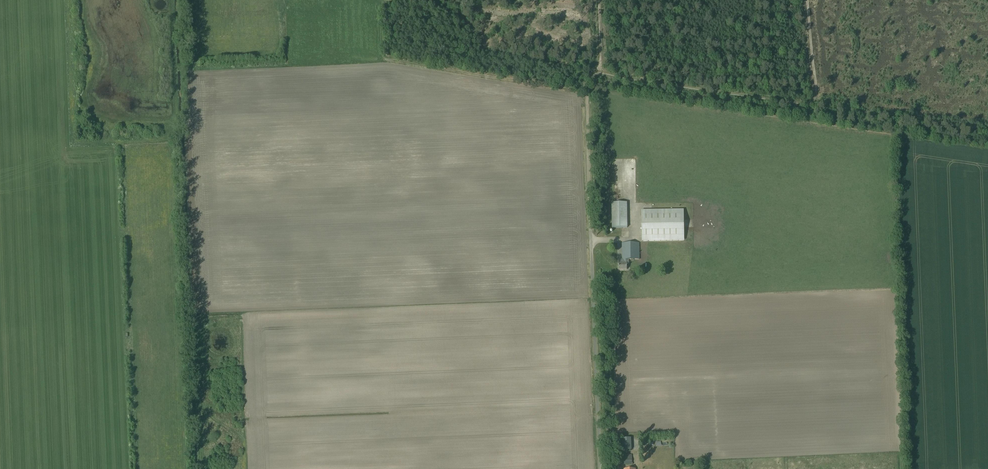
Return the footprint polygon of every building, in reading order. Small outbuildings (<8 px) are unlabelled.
[(624,201),(624,180),(620,180),(620,183),(616,183),(616,192),(618,192),(618,196),(622,196),(622,201),(624,201)] [(612,203),(612,228),(627,228),(627,203),(612,203)] [(641,210),(642,241),(684,241),(684,209),(641,210)] [(619,263),(619,264),(619,270),(627,269),(627,263),(629,263),(629,259),(639,259),(639,243),(622,243),(622,259),(619,259),(619,263)] [(622,438),(623,450),(631,450),(631,438),(622,438)]
